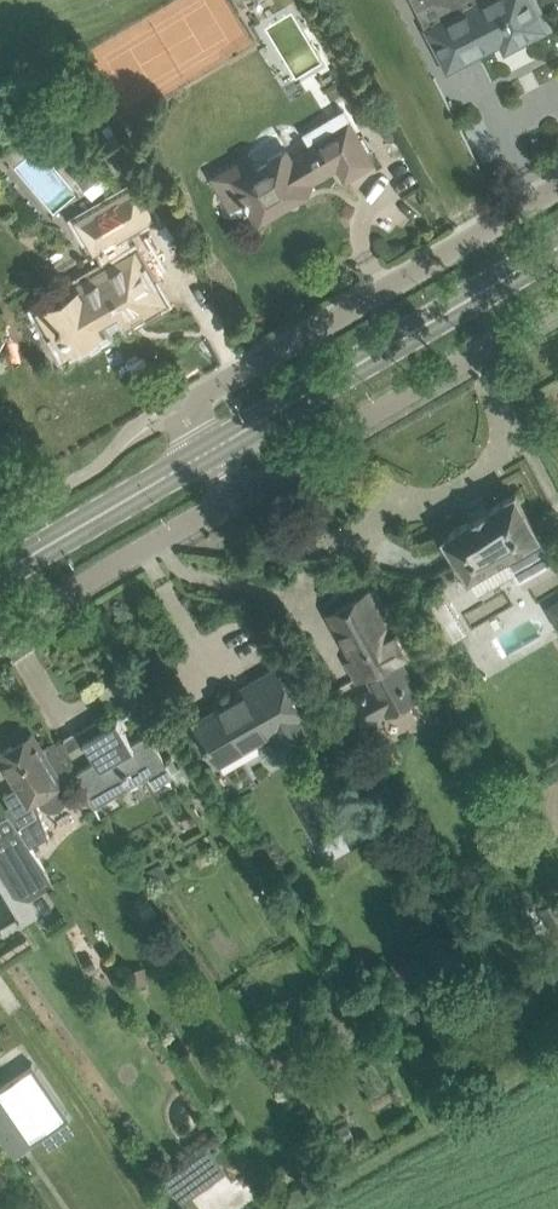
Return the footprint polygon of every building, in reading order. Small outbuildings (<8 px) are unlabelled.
[(546,29),(531,0),(413,0),(427,30),(447,69),(477,54),(476,53),(495,43),(495,44),(515,34),(520,43),(546,29)] [(345,179),(372,163),(354,132),(357,131),(344,109),(303,133),(309,144),(290,156),(287,150),(284,152),(280,149),(267,157),(268,162),(258,168),(249,153),(210,176),(233,215),(249,206),(256,219),(309,188),(306,183),(337,165),(345,179)] [(382,110),(374,115),(380,125),(388,121),(382,110)] [(120,141),(102,111),(89,119),(106,149),(120,141)] [(392,126),(383,131),(389,141),(398,137),(392,126)] [(96,190),(109,178),(96,163),(83,174),(96,190)] [(125,233),(154,216),(136,184),(76,219),(104,268),(68,289),(71,294),(38,313),(61,353),(103,329),(99,322),(120,310),(127,323),(165,301),(125,233)] [(540,534),(516,492),(443,534),(468,576),(504,555),(514,571),(519,580),(554,559),(540,534)] [(429,600),(445,627),(460,618),(444,591),(429,600)] [(388,638),(363,592),(329,611),(354,656),(347,660),(358,680),(368,674),(375,688),(349,703),(361,726),(416,697),(396,659),(406,653),(395,634),(388,638)] [(253,688),(194,722),(218,764),(283,726),(291,740),(309,730),(301,716),(302,716),(275,668),(250,683),(253,688)] [(96,760),(74,773),(75,774),(94,807),(151,774),(158,786),(174,776),(149,732),(131,742),(117,719),(100,729),(96,721),(89,725),(94,733),(83,739),(96,760)] [(0,752),(0,754),(17,784),(3,792),(9,803),(3,806),(4,808),(8,813),(28,841),(29,843),(49,832),(35,798),(37,796),(39,800),(43,804),(48,807),(54,808),(63,802),(65,798),(66,793),(64,787),(61,782),(75,774),(74,773),(55,740),(41,748),(33,733),(0,752)] [(0,857),(0,861),(14,883),(44,865),(29,843),(28,841),(0,857)] [(539,911),(555,939),(557,937),(557,900),(539,911)] [(144,963),(127,966),(130,983),(146,980),(144,963)] [(0,1085),(0,1137),(15,1159),(71,1118),(33,1062),(0,1085)] [(196,1152),(177,1166),(196,1192),(215,1178),(196,1152)] [(306,1155),(297,1169),(307,1176),(317,1162),(306,1155)]
